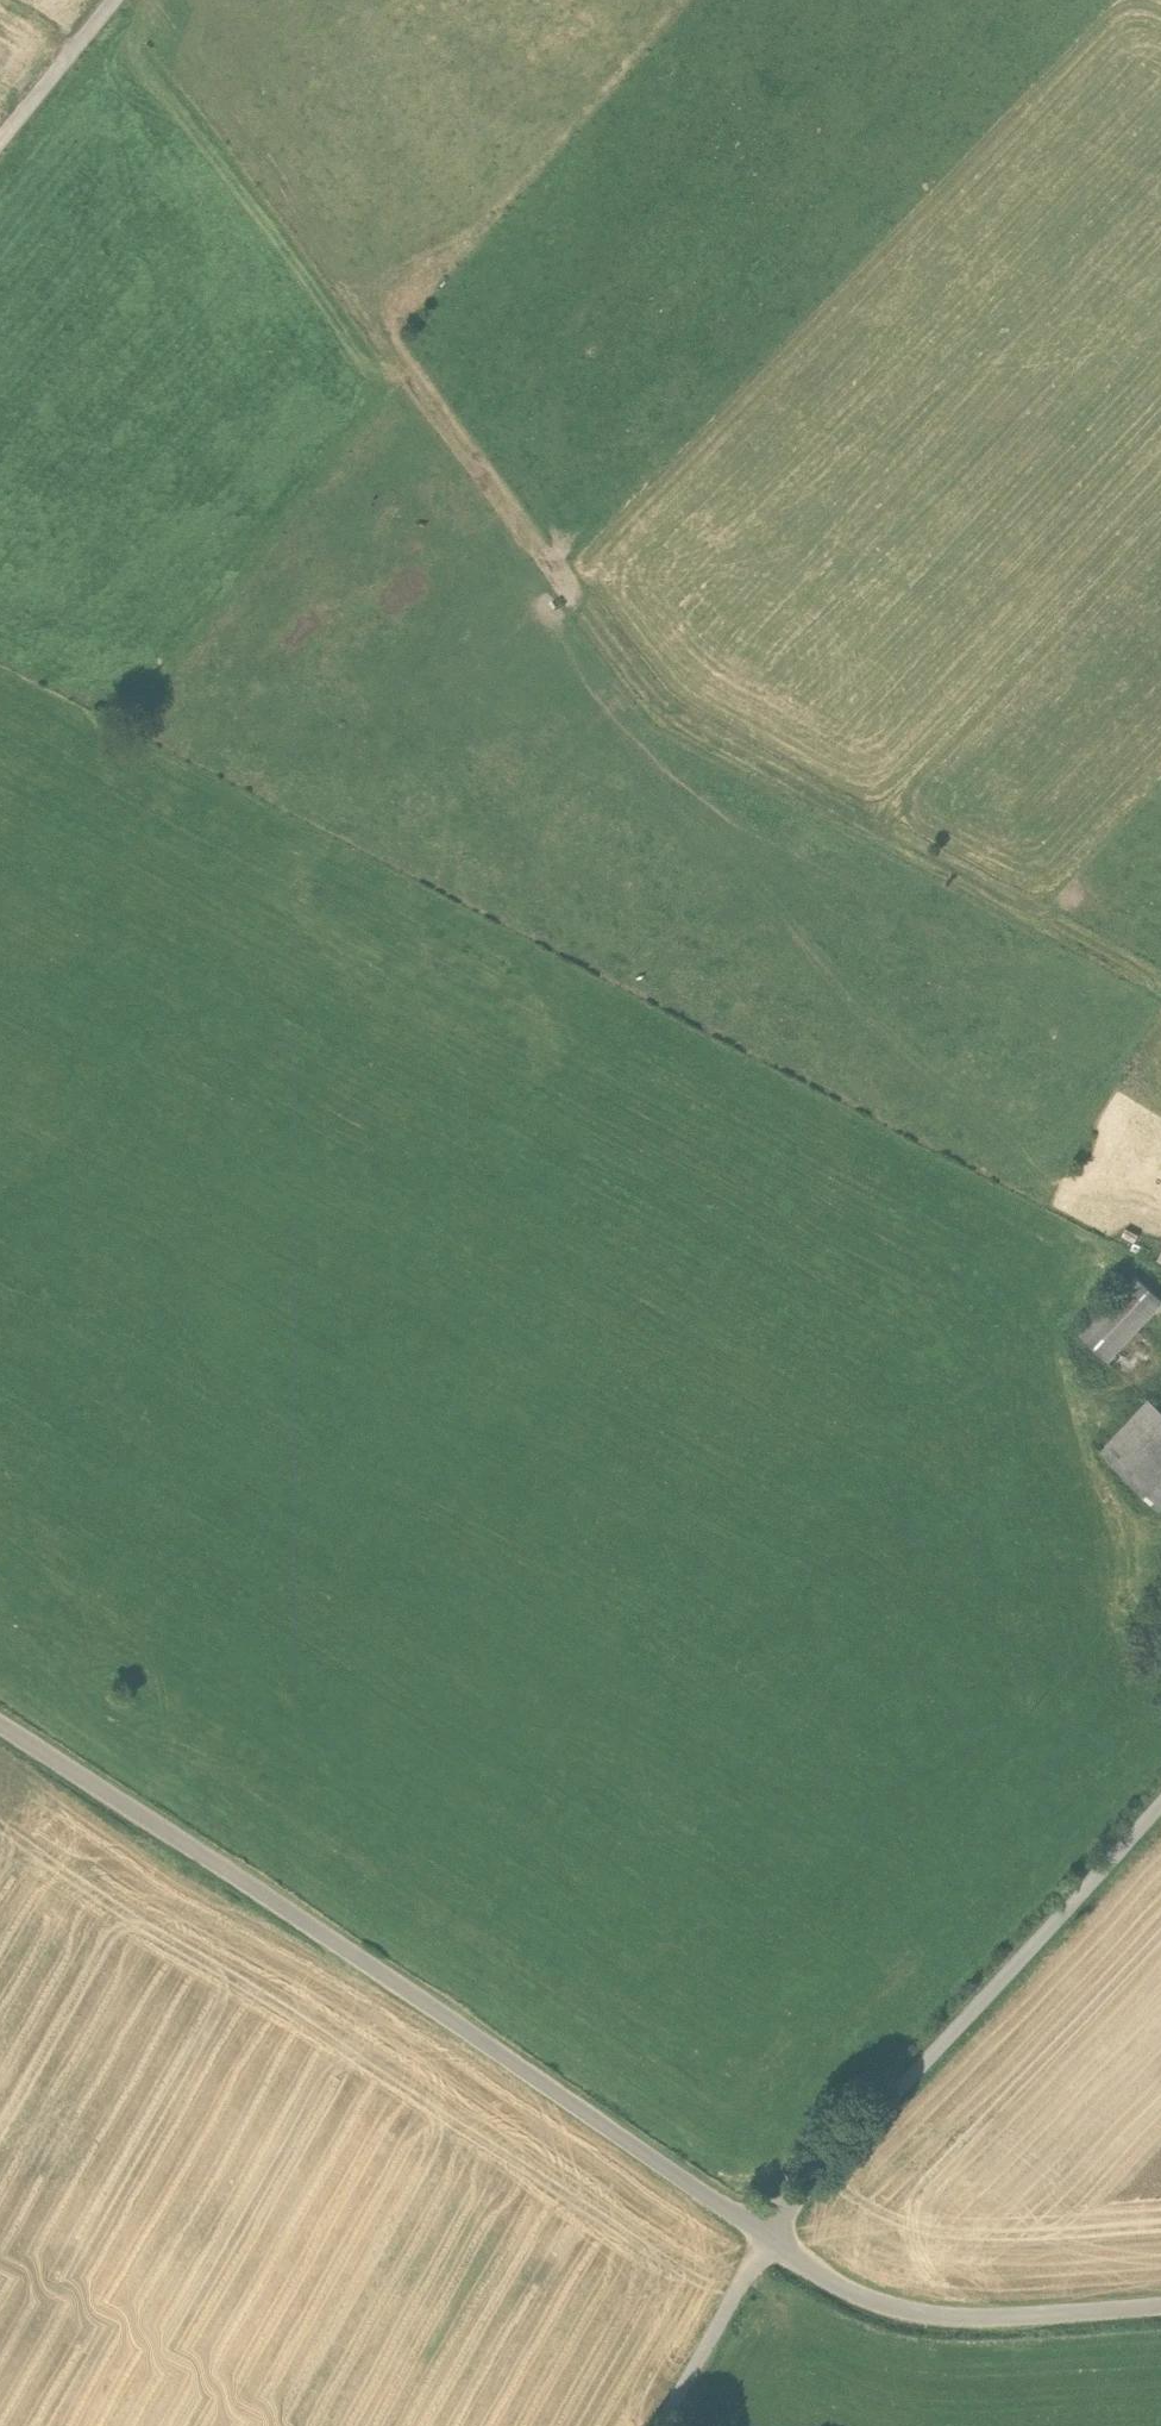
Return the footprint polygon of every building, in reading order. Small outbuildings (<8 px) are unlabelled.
[(1097,1366),(1160,1302),(1132,1273),(1068,1337),(1097,1366)] [(1086,1468),(1155,1536),(1160,1530),(1160,1423),(1146,1408),(1086,1468)]
